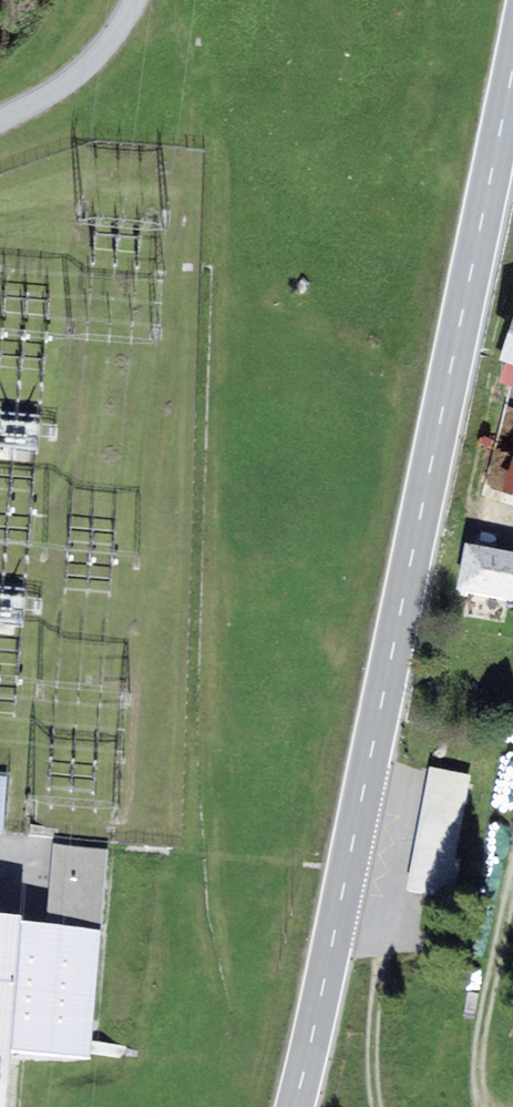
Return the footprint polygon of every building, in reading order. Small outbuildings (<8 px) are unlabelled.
[(500,359),(506,361),(512,363),(512,314),(500,359)] [(506,361),(499,382),(512,386),(512,363),(506,361)] [(501,489),(512,493),(512,456),(501,489)] [(467,551),(458,597),(512,607),(512,560),(467,551)] [(471,775),(428,767),(405,891),(454,900),(462,858),(456,857),(471,775)] [(49,919),(102,928),(103,849),(52,845),(49,919)] [(20,914),(0,913),(0,1106),(4,1106),(9,1053),(20,914)] [(49,919),(20,914),(9,1053),(90,1056),(102,928),(49,919)]
